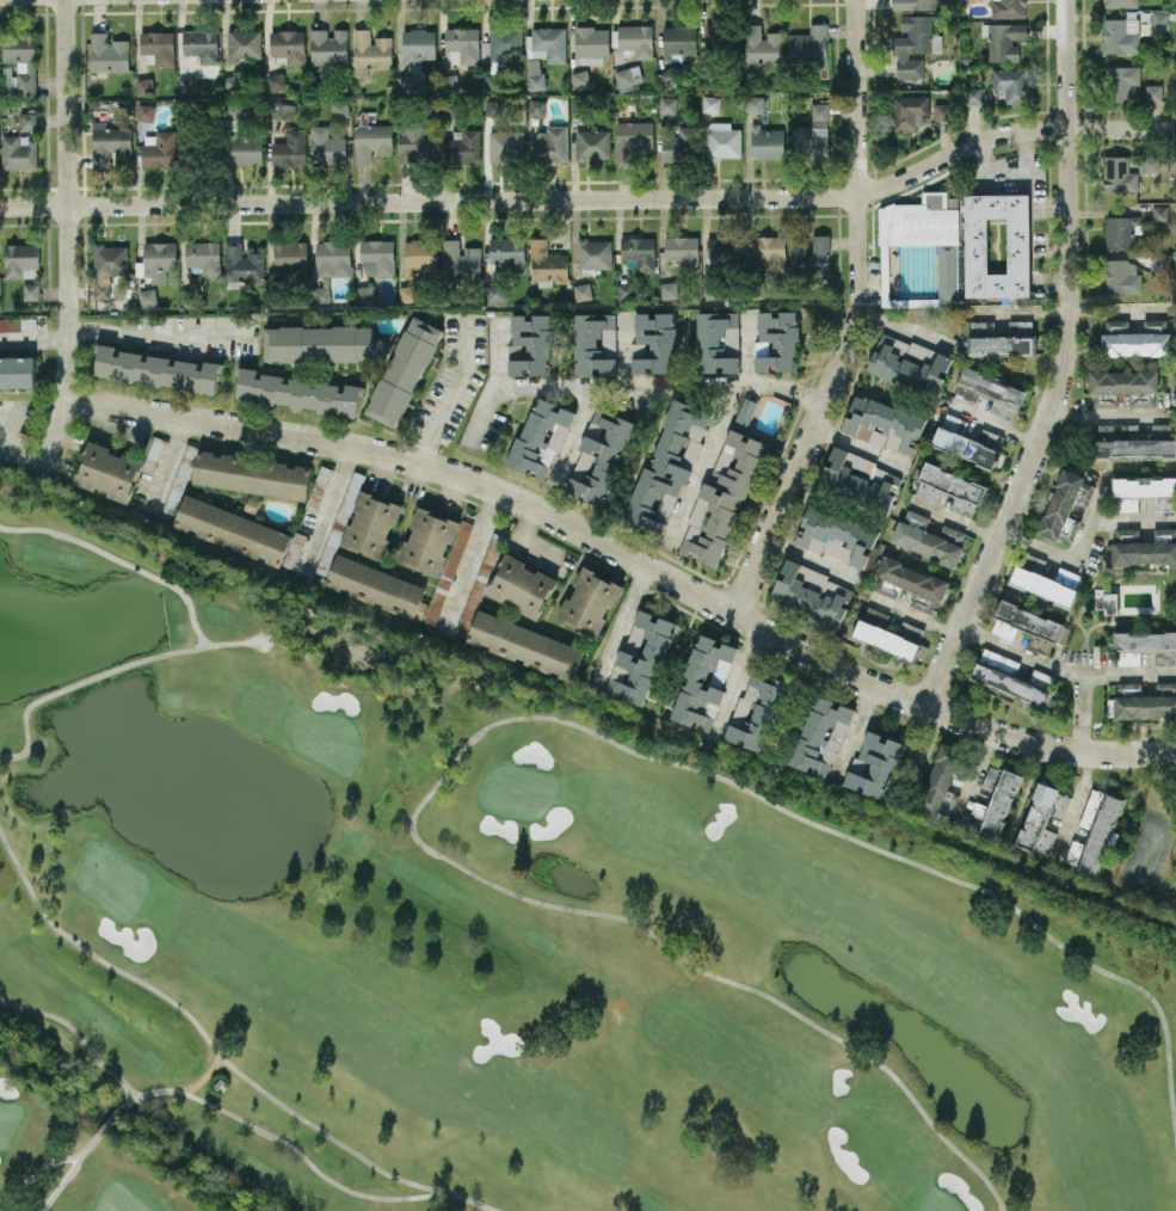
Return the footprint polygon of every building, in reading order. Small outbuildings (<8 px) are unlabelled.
[(946,9),(946,0),(892,0),(892,11),(946,9)] [(1001,0),(991,1),(991,19),(1027,17),(1026,0),(1001,0)] [(1170,15),(1154,12),(1151,33),(1166,35),(1170,15)] [(942,53),(942,35),(931,35),(931,15),(901,15),(901,35),(896,35),(896,78),(923,78),(923,58),(909,58),(909,53),(942,53)] [(1104,19),(1104,53),(1139,53),(1139,19),(1104,19)] [(788,34),(788,63),(827,63),(828,24),(810,24),(810,34),(788,34)] [(1019,61),(1019,42),(1027,42),(1027,24),(988,24),(989,62),(1019,61)] [(652,25),(618,26),(618,50),(635,50),(635,59),(653,59),(652,25)] [(738,51),(738,34),(730,34),(731,26),(705,25),(705,50),(738,51)] [(745,25),(745,73),(759,74),(759,63),(783,64),(783,33),(763,33),(763,25),(745,25)] [(696,53),(696,27),(664,26),(664,53),(696,53)] [(478,28),(445,29),(445,64),(479,64),(478,28)] [(522,56),(523,29),(490,28),(489,55),(522,56)] [(608,28),(576,28),(576,64),(607,65),(608,28)] [(348,65),(347,29),(331,30),(331,29),(311,30),(311,65),(348,65)] [(391,37),(372,37),(372,29),(354,29),(354,76),(368,76),(367,69),(392,68),(391,37)] [(566,63),(566,29),(526,30),(527,58),(546,57),(546,63),(566,63)] [(402,69),(422,69),(422,59),(435,60),(436,30),(402,30),(402,69)] [(218,32),(183,31),(183,55),(200,56),(200,65),(218,65),(218,32)] [(228,31),(228,58),(262,58),(261,31),(228,31)] [(305,31),(270,31),(270,57),(286,57),(286,66),(305,66),(305,31)] [(174,32),(140,33),(141,55),(155,54),(155,67),(175,67),(174,32)] [(129,41),(109,41),(109,33),(91,33),(92,70),(129,69),(129,41)] [(36,98),(35,34),(2,34),(3,63),(17,62),(17,98),(36,98)] [(481,62),(506,62),(506,56),(489,56),(489,42),(481,43),(481,62)] [(526,60),(529,91),(544,90),(541,58),(526,60)] [(644,85),(639,65),(614,72),(619,91),(644,85)] [(1140,66),(1108,67),(1109,102),(1131,102),(1130,85),(1140,85),(1140,66)] [(659,73),(665,87),(678,81),(672,67),(659,73)] [(591,85),(587,69),(571,74),(575,89),(591,85)] [(1028,69),(992,70),(993,86),(1005,86),(1006,104),(1029,104),(1028,69)] [(266,77),(271,92),(287,87),(282,72),(266,77)] [(501,74),(484,75),(485,91),(501,90),(501,74)] [(398,94),(415,93),(414,75),(397,76),(398,94)] [(458,91),(457,75),(441,76),(442,92),(458,91)] [(138,95),(154,93),(153,78),(136,79),(138,95)] [(180,78),(181,96),(198,96),(197,78),(180,78)] [(239,90),(239,78),(227,78),(227,91),(239,90)] [(1146,103),(1163,102),(1162,85),(1145,86),(1146,103)] [(982,105),(983,88),(966,87),(965,104),(982,105)] [(719,113),(720,97),(703,96),(702,112),(719,113)] [(763,97),(746,96),(746,112),(763,113),(763,97)] [(894,131),(920,130),(919,116),(929,115),(929,96),(893,97),(894,131)] [(676,113),(676,98),(660,97),(659,113),(676,113)] [(484,117),(502,117),(503,102),(485,100),(484,117)] [(545,117),(546,101),(529,100),(528,116),(545,117)] [(333,119),(350,117),(348,101),(331,103),(333,119)] [(295,104),(270,103),(270,119),(295,119),(295,104)] [(829,104),(812,103),(812,126),(794,126),(793,156),(828,157),(829,104)] [(952,104),(934,104),(933,120),(951,121),(952,104)] [(153,122),(155,106),(139,105),(137,120),(153,122)] [(37,113),(20,113),(20,130),(37,131),(37,113)] [(399,164),(415,164),(416,156),(435,156),(435,130),(421,130),(422,121),(399,121),(399,164)] [(131,159),(131,128),(107,128),(106,122),(92,122),(93,168),(112,168),(112,159),(131,159)] [(653,122),(616,123),(616,161),(632,161),(632,150),(654,150),(653,122)] [(741,157),(741,129),(731,129),(731,123),(707,123),(707,157),(741,157)] [(784,129),(759,129),(759,124),(750,124),(751,159),(784,158),(784,129)] [(354,126),(355,165),(374,164),(373,157),(393,156),(392,125),(354,126)] [(329,126),(311,126),(310,164),(346,165),(346,138),(328,137),(329,126)] [(567,126),(546,126),(546,132),(535,132),(536,161),(567,161),(567,126)] [(698,127),(678,127),(678,137),(663,137),(662,158),(698,158),(698,127)] [(272,166),(306,166),(306,130),(286,130),(286,143),(272,143),(272,166)] [(480,130),(457,130),(457,163),(481,163),(480,130)] [(610,130),(576,131),(577,160),(610,160),(610,130)] [(175,131),(155,131),(155,136),(142,136),(142,167),(176,167),(175,131)] [(489,132),(490,163),(510,163),(510,158),(524,157),(524,131),(489,132)] [(37,169),(37,136),(2,137),(3,170),(37,169)] [(262,136),(230,136),(230,165),(262,166),(262,136)] [(1129,156),(1104,157),(1104,192),(1138,192),(1138,172),(1129,172),(1129,156)] [(1159,172),(1160,156),(1144,156),(1143,172),(1159,172)] [(958,198),(947,198),(947,191),(922,191),(922,205),(880,205),(880,307),(926,307),(926,304),(958,304),(958,198)] [(1030,297),(1029,194),(964,195),(966,298),(1030,297)] [(1168,222),(1168,206),(1154,206),(1153,221),(1168,222)] [(1141,225),(1140,216),(1106,217),(1107,250),(1134,249),(1134,225),(1141,225)] [(791,244),(792,276),(830,275),(829,236),(811,236),(811,244),(791,244)] [(654,237),(621,238),(622,260),(635,260),(636,273),(655,272),(654,237)] [(698,237),(665,237),(665,260),(678,260),(678,274),(699,273),(698,237)] [(491,239),(491,268),(525,267),(524,238),(491,239)] [(707,239),(708,260),(740,259),(739,238),(707,239)] [(548,254),(548,239),(531,239),(530,280),(568,281),(568,255),(548,254)] [(404,240),(405,272),(438,271),(437,240),(404,240)] [(443,240),(443,278),(481,278),(481,248),(461,248),(461,240),(443,240)] [(611,269),(612,240),(578,240),(577,268),(611,269)] [(225,241),(224,280),(263,281),(264,252),(244,252),(244,242),(225,241)] [(394,241),(361,241),(360,263),(375,264),(375,277),(394,277),(394,241)] [(144,242),(143,281),(167,281),(167,271),(176,272),(177,243),(144,242)] [(221,276),(220,242),(185,242),(186,267),(200,267),(200,276),(221,276)] [(274,243),(274,270),(307,270),(307,242),(274,243)] [(316,242),(316,288),(309,288),(309,304),(330,304),(330,277),(351,277),(351,242),(316,242)] [(4,245),(5,278),(23,278),(23,269),(40,269),(39,244),(4,245)] [(128,246),(93,246),(94,299),(111,299),(110,275),(128,275),(128,246)] [(1151,273),(1167,274),(1168,258),(1152,257),(1151,273)] [(1106,294),(1142,293),(1141,273),(1136,273),(1136,260),(1106,261),(1106,294)] [(661,299),(678,299),(677,282),(660,283),(661,299)] [(24,301),(40,300),(40,283),(23,284),(24,301)] [(576,302),(593,299),(590,283),(573,286),(576,302)] [(503,285),(486,286),(487,302),(505,300),(503,285)] [(356,304),(374,303),(373,286),(356,287),(356,304)] [(400,287),(401,303),(417,301),(416,286),(400,287)] [(157,307),(156,289),(139,290),(140,308),(157,307)] [(739,372),(738,322),(733,323),(733,312),(697,313),(698,371),(724,371),(724,373),(739,372)] [(757,372),(770,372),(770,371),(797,370),(797,313),(773,313),(773,312),(757,312),(757,372)] [(633,314),(634,374),(647,374),(647,371),(674,371),(673,313),(653,313),(633,314)] [(616,374),(615,314),(574,314),(575,374),(596,374),(616,374)] [(443,330),(411,315),(366,414),(397,429),(443,330)] [(511,375),(527,375),(548,375),(548,345),(552,345),(551,315),(534,315),(534,317),(510,317),(511,375)] [(35,318),(0,318),(0,332),(36,331),(35,318)] [(1129,320),(1105,321),(1105,333),(1130,332),(1129,320)] [(1167,321),(1144,320),(1143,332),(1166,332),(1167,321)] [(1009,321),(1009,336),(993,336),(993,322),(970,322),(970,355),(1035,355),(1035,321),(1009,321)] [(264,328),(265,362),(384,360),(384,340),(373,340),(372,326),(264,328)] [(867,371),(938,394),(950,356),(880,333),(867,371)] [(1102,355),(1170,357),(1171,334),(1102,333),(1102,355)] [(95,377),(217,393),(221,363),(202,361),(201,363),(173,359),(173,358),(145,355),(145,354),(117,350),(118,347),(99,344),(95,377)] [(0,357),(0,389),(35,388),(35,357),(0,357)] [(236,400),(358,417),(362,386),(342,383),(342,386),(314,382),(314,381),(286,377),(287,377),(259,373),(260,370),(240,367),(236,400)] [(1025,389),(964,368),(954,397),(977,405),(980,395),(994,400),(989,413),(1014,421),(1025,389)] [(1158,393),(1158,371),(1089,371),(1089,394),(1158,393)] [(841,430),(911,457),(925,419),(856,392),(841,430)] [(548,481),(572,411),(558,406),(558,405),(535,396),(509,467),(548,481)] [(748,428),(758,403),(744,397),(734,422),(748,428)] [(623,524),(660,536),(668,513),(658,509),(661,501),(672,505),(674,498),(679,500),(690,469),(680,466),(683,458),(695,462),(712,413),(675,401),(651,469),(643,466),(623,524)] [(633,422),(596,409),(591,422),(607,428),(602,441),(586,436),(566,491),(586,498),(585,501),(604,507),(619,466),(618,465),(633,422)] [(1163,456),(1163,458),(1175,458),(1175,439),(1135,438),(1135,431),(1114,431),(1114,425),(1096,425),(1095,455),(1163,456)] [(683,555),(722,568),(762,441),(747,436),(747,434),(724,427),(683,555)] [(1000,450),(938,427),(931,446),(993,469),(1000,450)] [(1004,437),(985,430),(981,443),(999,450),(1004,437)] [(143,461),(88,442),(74,484),(129,502),(143,461)] [(891,508),(902,472),(831,450),(820,485),(865,500),(891,508)] [(307,500),(312,467),(199,451),(195,485),(307,500)] [(974,518),(986,486),(925,463),(919,477),(920,478),(914,494),(938,503),(942,492),(954,496),(949,509),(974,518)] [(333,470),(321,466),(307,504),(319,508),(333,470)] [(1038,533),(1071,545),(1080,521),(1069,517),(1074,503),(1087,508),(1095,486),(1082,481),(1084,476),(1063,468),(1038,533)] [(383,560),(393,527),(397,528),(403,505),(360,492),(365,475),(353,471),(331,545),(383,560)] [(1114,496),(1175,495),(1175,478),(1114,479),(1114,496)] [(295,534),(186,495),(174,528),(282,566),(282,564),(295,569),(307,536),(296,532),(295,534)] [(1154,511),(1175,510),(1175,497),(1154,498),(1154,511)] [(438,626),(472,526),(418,507),(399,563),(439,577),(424,621),(438,626)] [(865,567),(870,551),(872,552),(879,529),(807,507),(800,527),(801,527),(795,546),(865,567)] [(930,518),(905,508),(892,543),(955,567),(968,534),(943,525),(939,536),(925,530),(930,518)] [(1115,541),(1138,542),(1138,529),(1115,529),(1115,541)] [(1175,541),(1175,529),(1154,529),(1154,542),(1175,541)] [(455,633),(468,638),(505,537),(493,533),(455,633)] [(1108,542),(1107,565),(1175,566),(1175,543),(1108,542)] [(427,588),(338,554),(326,586),(415,619),(427,588)] [(538,621),(557,578),(505,555),(487,594),(518,608),(517,611),(538,621)] [(876,576),(915,592),(909,606),(934,616),(947,582),(884,556),(876,576)] [(770,600),(843,625),(856,586),(785,563),(781,576),(779,575),(770,600)] [(1071,609),(1078,590),(1016,565),(1009,584),(1071,609)] [(599,637),(622,585),(582,567),(558,619),(599,637)] [(1081,574),(1062,570),(1060,581),(1079,585),(1081,574)] [(1118,594),(1105,593),(1105,589),(1095,589),(1095,612),(1117,612),(1118,594)] [(1013,640),(1017,628),(1065,645),(1072,627),(1002,601),(991,632),(1013,640)] [(889,614),(863,606),(854,640),(915,658),(920,642),(883,631),(889,614)] [(647,707),(673,622),(656,616),(657,615),(639,609),(631,636),(638,638),(638,637),(647,640),(641,659),(618,652),(606,692),(621,696),(620,699),(647,707)] [(586,649),(478,611),(467,642),(574,681),(586,649)] [(919,643),(924,630),(903,621),(897,634),(919,643)] [(1115,631),(1115,650),(1175,652),(1175,633),(1115,631)] [(672,719),(692,726),(693,724),(710,730),(737,648),(720,642),(720,641),(700,634),(672,719)] [(1052,689),(976,665),(970,682),(1046,706),(1052,689)] [(766,754),(791,683),(770,676),(770,675),(753,668),(736,716),(748,720),(744,729),(729,724),(724,739),(766,754)] [(1115,719),(1175,717),(1175,682),(1156,682),(1156,696),(1115,697),(1115,719)] [(791,765),(825,777),(831,761),(829,760),(833,750),(840,753),(854,710),(834,703),(835,701),(815,695),(791,765)] [(886,799),(903,742),(885,737),(885,736),(867,730),(858,759),(870,763),(866,776),(848,771),(843,787),(886,799)] [(948,791),(963,750),(942,743),(919,806),(950,818),(959,795),(948,791)] [(1020,775),(989,765),(981,788),(993,792),(988,806),(975,802),(967,826),(1001,836),(1020,775)] [(1056,832),(1045,829),(1049,814),(1064,818),(1071,794),(1037,784),(1023,830),(1020,829),(1015,843),(1050,854),(1056,832)] [(1080,826),(1091,829),(1087,844),(1071,840),(1065,864),(1099,873),(1120,798),(1090,789),(1080,826)]
